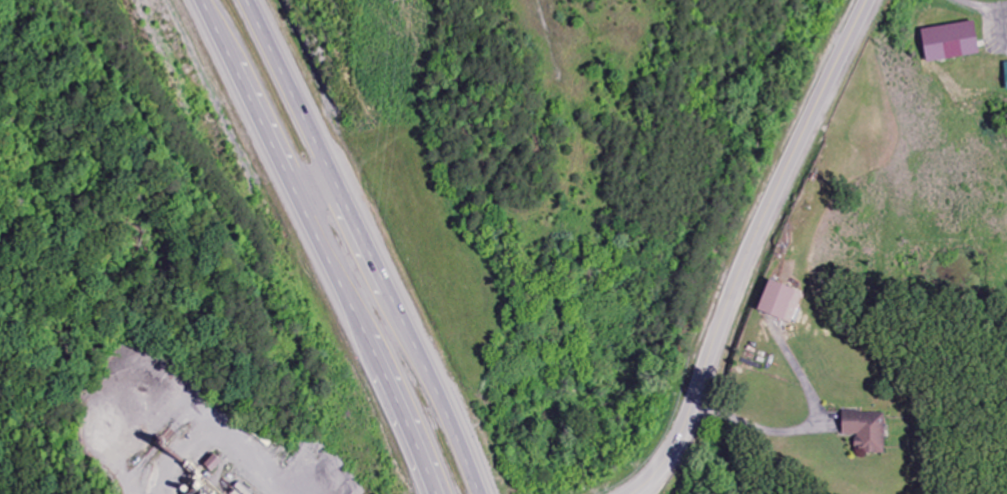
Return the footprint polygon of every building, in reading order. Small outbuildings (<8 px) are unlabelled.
[(926,61),(979,55),(975,23),(922,29),(926,61)] [(793,323),(803,292),(768,281),(758,312),(793,323)] [(856,435),(856,455),(867,455),(867,453),(885,453),(886,411),(843,411),(842,434),(856,435)] [(223,462),(213,455),(205,467),(215,474),(223,462)]
